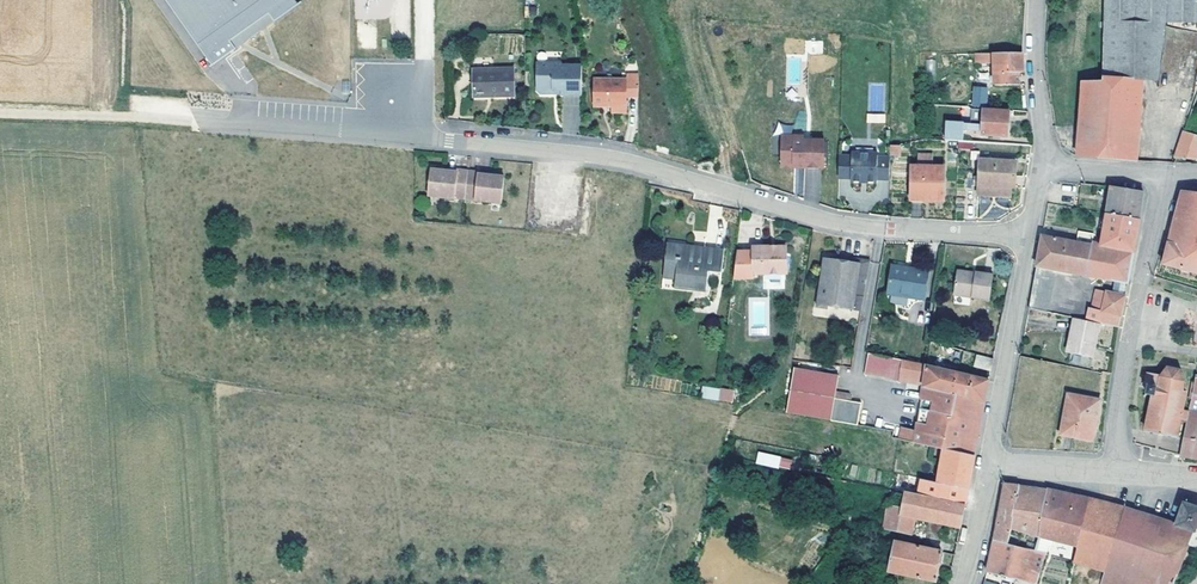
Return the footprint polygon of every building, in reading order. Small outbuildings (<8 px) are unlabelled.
[(297,7),(293,0),(166,0),(208,65),(297,7)] [(1196,21),(1196,0),(1103,0),(1102,75),(1141,80),(1155,81),(1166,21),(1196,21)] [(194,62),(203,59),(196,41),(187,44),(194,62)] [(994,63),(995,75),(995,85),(1019,85),(1019,72),(1022,72),(1022,53),(976,53),(976,64),(986,63),(994,63)] [(994,63),(986,63),(986,75),(995,75),(994,63)] [(562,65),(537,66),(537,92),(540,95),(550,95),(553,92),(557,92),(557,94),(561,94),(561,96),(582,96),(581,67),(562,67),(562,65)] [(473,70),(474,97),(514,96),(514,68),(473,70)] [(1141,80),(1102,75),(1101,80),(1081,81),(1075,155),(1135,160),(1141,80)] [(627,80),(594,80),(594,107),(612,107),(613,113),(627,113),(627,80)] [(988,87),(974,86),(973,105),(986,106),(988,87)] [(982,130),(982,134),(1008,135),(1009,111),(972,109),(971,118),(971,124),(982,125),(982,130)] [(867,113),(867,122),(885,122),(885,113),(867,113)] [(946,122),(945,140),(958,140),(963,141),(964,128),(964,123),(946,122)] [(1182,130),(1173,157),(1196,159),(1196,135),(1182,130)] [(804,136),(782,136),(781,165),(783,167),(784,168),(790,168),(793,165),(803,165),(803,168),(824,169),(825,141),(804,140),(804,136)] [(900,145),(891,145),(891,155),(899,155),(900,145)] [(839,157),(839,178),(851,179),(851,182),(877,183),(877,179),(890,180),(890,158),(878,158),(878,154),(852,153),(852,157),(839,157)] [(920,156),(920,167),(932,167),(932,156),(920,156)] [(978,186),(977,195),(1014,197),(1016,162),(980,160),(978,176),(973,176),(973,185),(978,186)] [(912,167),(912,200),(943,201),(943,168),(912,167)] [(463,198),(466,170),(455,168),(455,172),(443,171),(429,170),(426,195),(463,198)] [(466,170),(463,198),(500,202),(502,177),(488,176),(476,174),(477,171),(466,170)] [(1142,191),(1138,190),(1109,186),(1105,213),(1137,219),(1139,208),(1142,191)] [(1180,191),(1171,225),(1165,248),(1161,264),(1179,269),(1189,271),(1196,273),(1196,194),(1180,191)] [(1129,264),(1137,219),(1105,213),(1100,243),(1091,242),(1090,245),(1075,242),(1040,235),(1035,265),(1055,269),(1086,275),(1087,272),(1094,274),(1096,272),(1099,277),(1104,274),(1106,276),(1112,277),(1112,280),(1114,280),(1124,282),(1126,283),(1129,264)] [(1077,230),(1075,242),(1090,245),(1091,242),(1092,233),(1077,230)] [(723,253),(702,250),(702,255),(688,253),(689,246),(665,243),(663,273),(674,274),(673,279),(673,286),(705,289),(707,272),(720,273),(723,253)] [(702,255),(702,250),(702,248),(689,246),(688,253),(702,255)] [(785,273),(784,246),(752,246),(752,251),(736,251),(733,278),(752,278),(752,273),(785,273)] [(869,260),(843,256),(842,261),(823,257),(815,302),(815,305),(826,307),(826,304),(860,310),(869,260)] [(910,298),(922,300),(927,270),(891,265),(886,294),(888,295),(886,305),(908,309),(910,298)] [(1055,269),(1035,265),(1027,308),(1047,312),(1055,269)] [(992,274),(973,272),(973,276),(955,274),(952,294),(988,299),(992,274)] [(1122,295),(1124,282),(1114,280),(1111,293),(1122,295)] [(1116,327),(1123,296),(1122,295),(1111,293),(1105,291),(1097,323),(1116,327)] [(910,298),(908,309),(911,305),(915,301),(922,300),(910,298)] [(1090,356),(1097,323),(1073,318),(1066,351),(1090,356)] [(979,421),(987,380),(925,364),(866,352),(865,359),(863,374),(865,374),(867,374),(899,379),(900,369),(923,373),(915,430),(898,428),(897,439),(898,439),(934,447),(942,449),(973,456),(979,421)] [(989,371),(992,358),(976,354),(973,366),(989,371)] [(1179,419),(1186,421),(1188,410),(1181,409),(1185,387),(1181,386),(1182,382),(1177,370),(1166,368),(1160,375),(1146,372),(1143,388),(1144,388),(1144,393),(1142,395),(1143,396),(1145,394),(1151,395),(1144,430),(1175,437),(1179,419)] [(855,424),(858,404),(851,402),(851,399),(850,394),(836,392),(838,376),(791,369),(784,412),(832,421),(855,424)] [(718,389),(701,387),(700,397),(717,400),(718,389)] [(733,394),(719,392),(718,403),(732,405),(733,394)] [(1060,433),(1087,439),(1090,423),(1094,424),(1099,401),(1067,395),(1060,433)] [(1191,397),(1188,410),(1186,421),(1179,453),(1191,457),(1196,459),(1196,397),(1191,397)] [(969,476),(973,456),(942,449),(940,459),(936,481),(966,488),(969,476)] [(755,465),(791,469),(792,457),(757,452),(755,465)] [(964,498),(966,488),(936,481),(920,477),(919,487),(915,486),(915,490),(918,491),(917,494),(963,503),(964,498)] [(1007,542),(1011,528),(1018,485),(1004,484),(997,521),(993,540),(1007,542)] [(1038,537),(1045,489),(1030,487),(1018,485),(1011,528),(1038,537)] [(1050,540),(1076,546),(1089,499),(1065,493),(1045,489),(1038,537),(1033,550),(1044,553),(1046,546),(1049,547),(1050,540)] [(959,527),(963,503),(917,494),(914,493),(904,491),(903,493),(901,507),(900,513),(885,511),(882,527),(910,533),(914,517),(959,527)] [(1089,499),(1076,546),(1072,561),(1103,571),(1117,517),(1134,522),(1138,512),(1113,505),(1089,499)] [(1196,532),(1196,508),(1196,507),(1182,503),(1174,524),(1196,532)] [(900,513),(901,507),(887,504),(885,511),(900,513)] [(1103,571),(1102,575),(1099,583),(1172,583),(1187,545),(1196,548),(1196,532),(1174,524),(1152,517),(1138,512),(1134,522),(1117,517),(1103,571)] [(1044,553),(1033,550),(1007,542),(993,540),(985,571),(1024,581),(1025,579),(1036,582),(1044,553)] [(893,545),(888,571),(934,581),(941,551),(894,541),(893,545)]
